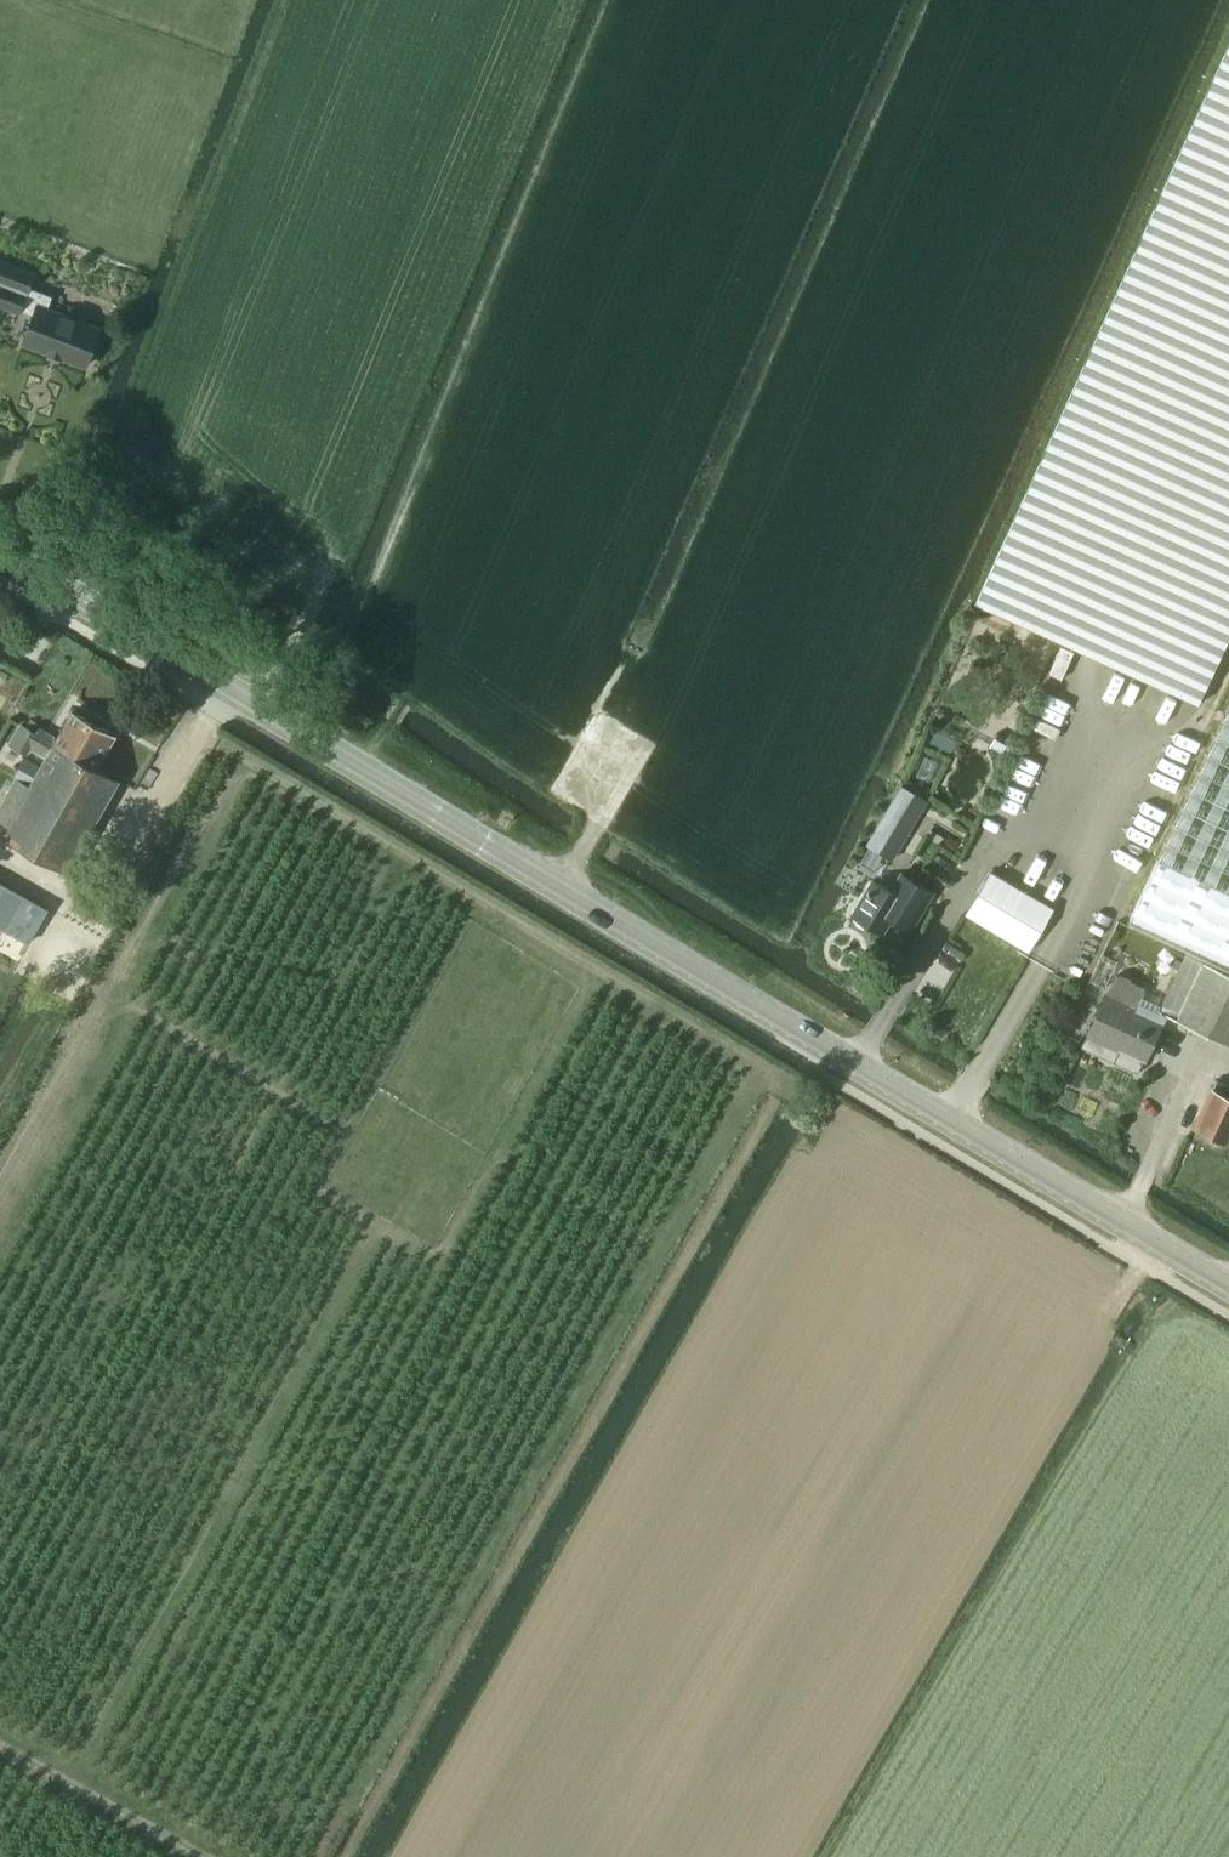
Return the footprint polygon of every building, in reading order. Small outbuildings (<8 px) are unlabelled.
[(974,603),(1004,617),(1198,704),(1228,640),(1228,44),(1040,460),(974,603)] [(19,311),(20,309),(34,314),(24,342),(48,351),(47,352),(61,357),(62,356),(85,365),(99,328),(39,305),(44,293),(28,287),(34,274),(0,261),(0,304),(19,311)] [(3,835),(68,870),(118,781),(95,768),(115,734),(73,710),(57,738),(40,728),(37,733),(22,724),(10,745),(25,754),(30,746),(47,755),(40,768),(23,758),(13,776),(17,778),(0,809),(0,820),(9,825),(3,835)] [(1130,926),(1185,951),(1157,1010),(1228,1044),(1228,713),(1130,926)] [(997,733),(990,746),(1004,754),(1011,740),(997,733)] [(901,785),(866,844),(893,860),(911,829),(897,822),(915,793),(901,785)] [(991,870),(965,913),(1028,950),(1054,907),(991,870)] [(875,879),(854,914),(856,921),(868,928),(875,926),(881,930),(890,915),(911,927),(933,890),(901,871),(891,888),(875,879)] [(0,882),(0,917),(32,936),(47,909),(0,882)] [(1117,974),(1084,1047),(1137,1072),(1160,1023),(1133,1011),(1144,986),(1117,974)] [(1196,1127),(1207,1131),(1208,1136),(1219,1141),(1223,1138),(1226,1139),(1228,1132),(1228,1085),(1217,1079),(1196,1127)]
